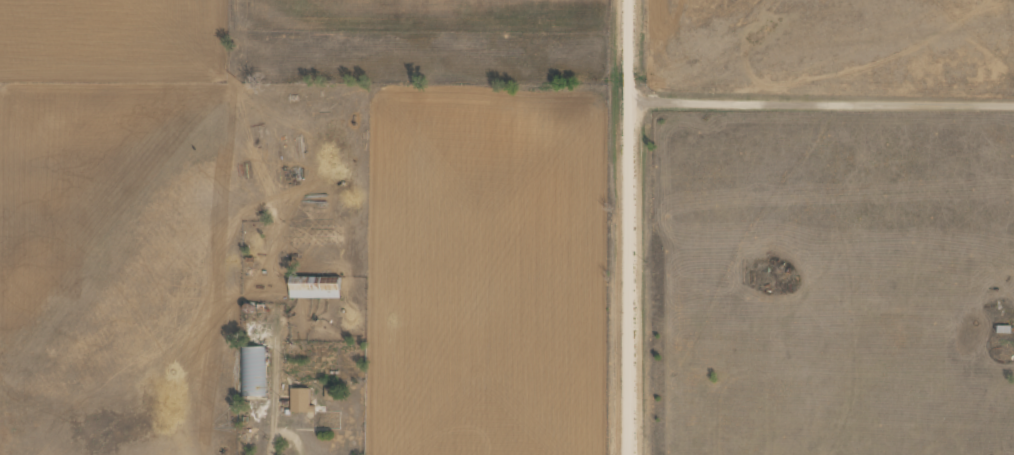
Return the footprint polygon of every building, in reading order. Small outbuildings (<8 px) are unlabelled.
[(339,297),(339,276),(289,276),(288,297),(339,297)] [(264,346),(241,346),(242,396),(265,395),(264,346)] [(310,387),(289,388),(290,411),(310,411),(310,387)]
